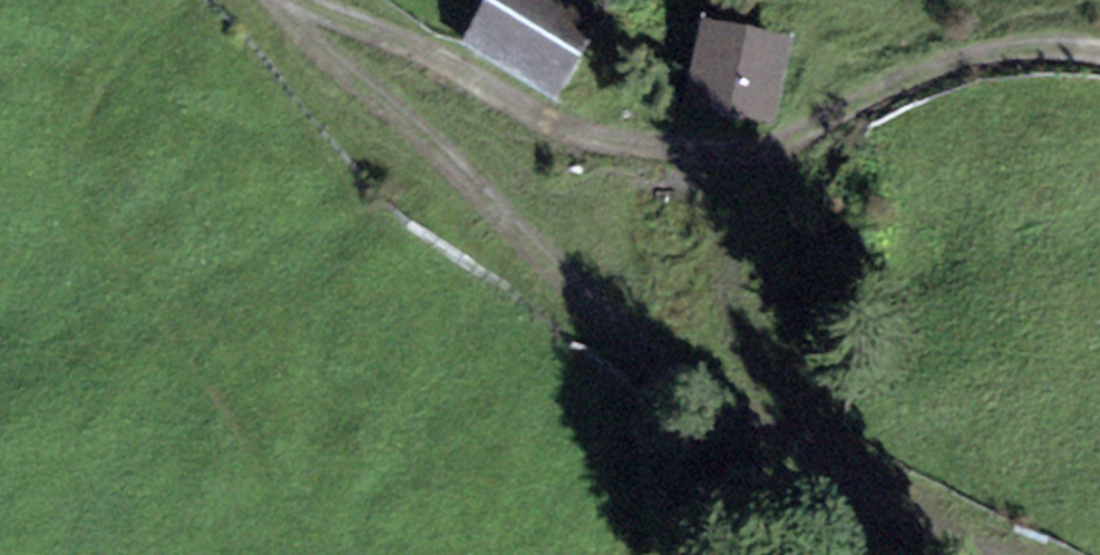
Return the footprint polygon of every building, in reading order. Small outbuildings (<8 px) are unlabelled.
[(573,0),(509,0),(476,57),(566,110),(616,25),(573,0)] [(805,51),(718,32),(701,112),(787,131),(805,51)]
